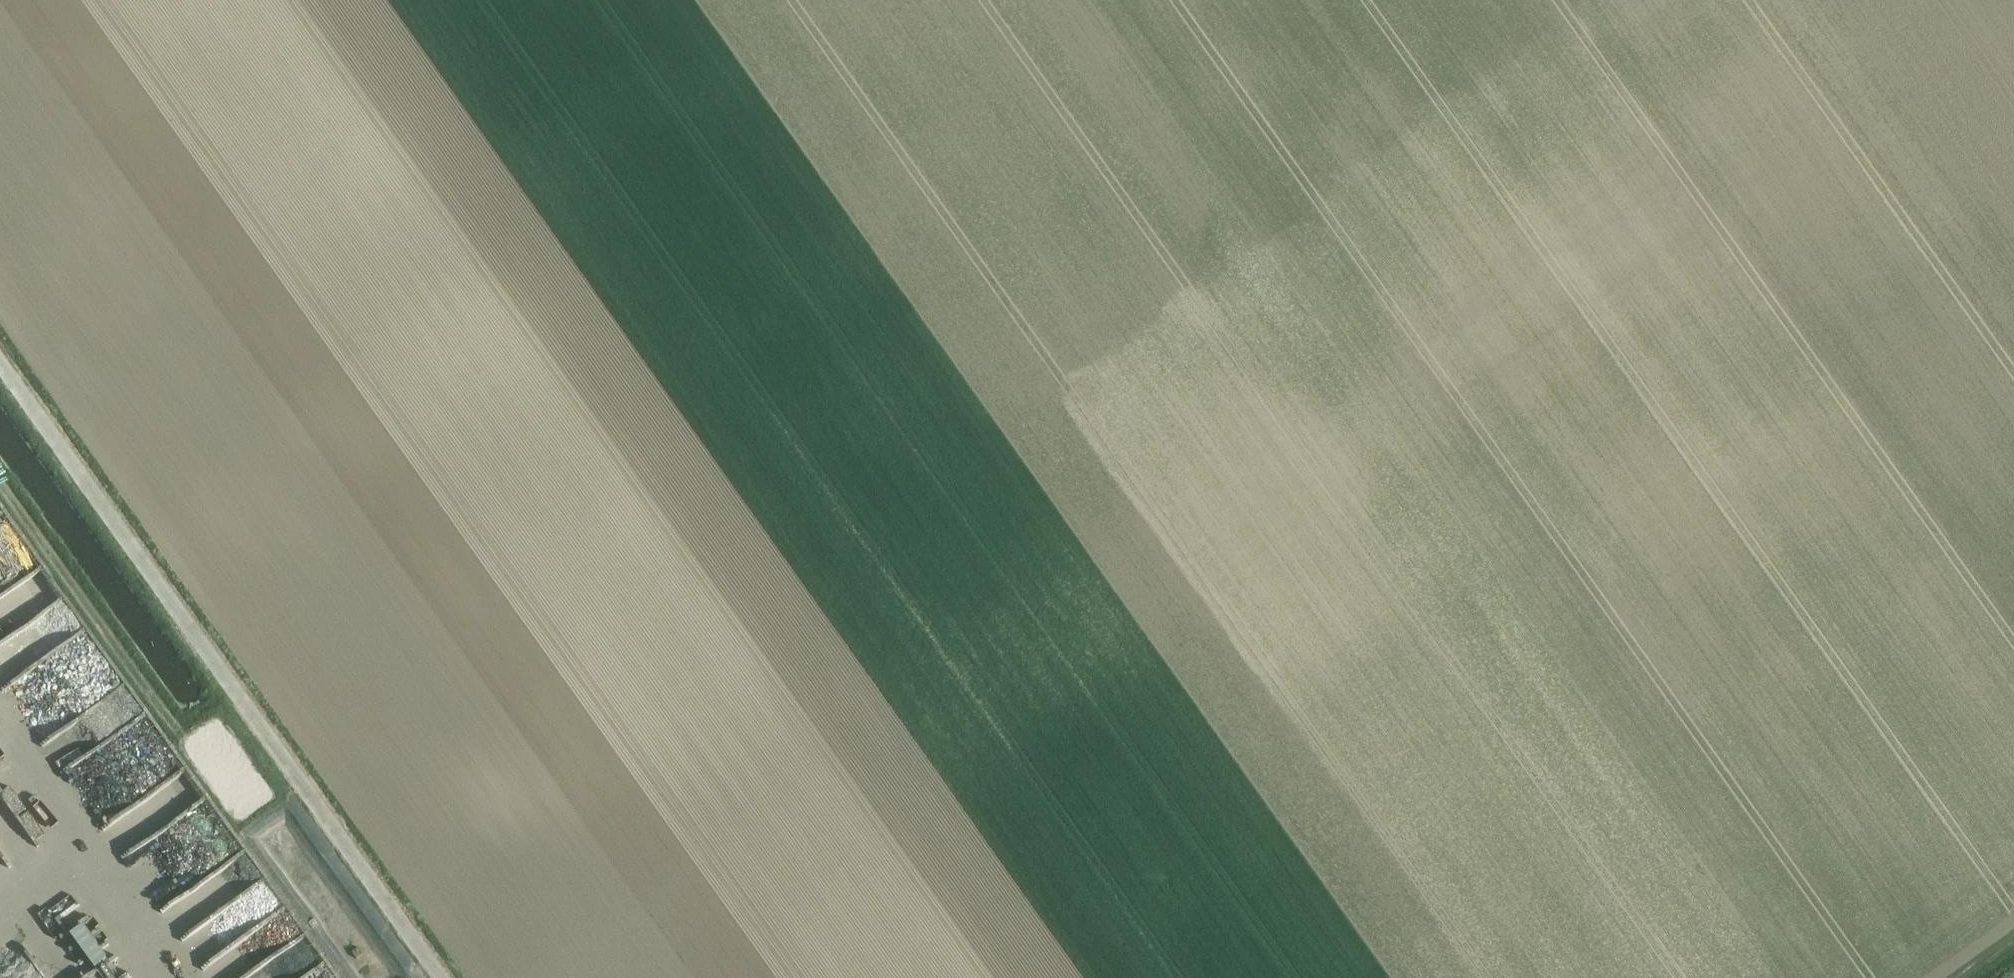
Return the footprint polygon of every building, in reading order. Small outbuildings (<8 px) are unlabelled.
[(75,802),(97,793),(95,788),(102,785),(97,773),(90,775),(86,766),(55,778),(67,807),(76,804),(75,802)]
